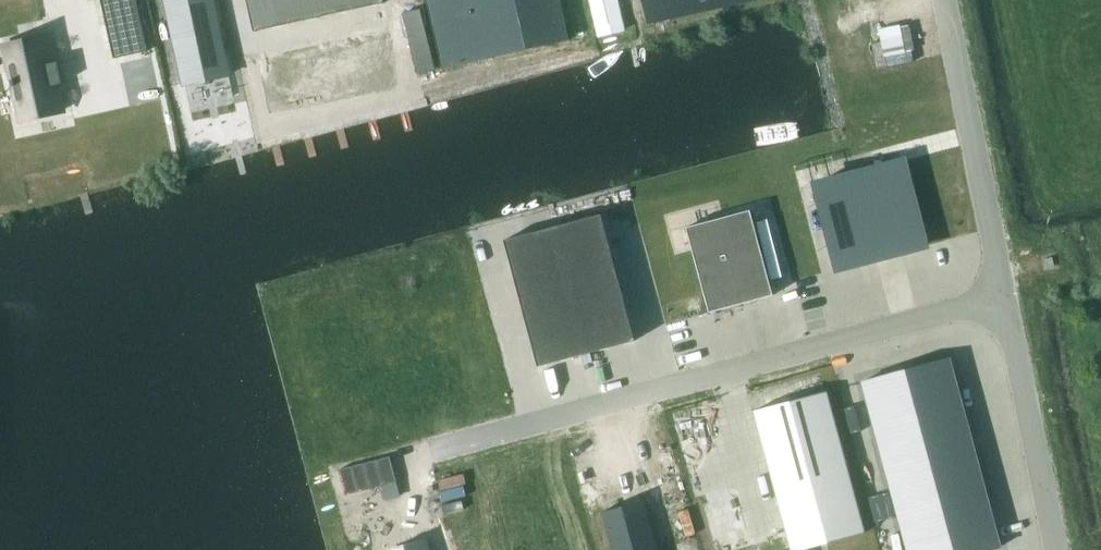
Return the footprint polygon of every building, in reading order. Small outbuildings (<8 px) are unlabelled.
[(114,58),(148,50),(137,0),(101,0),(114,58)] [(185,85),(229,75),(212,0),(167,0),(185,85)] [(382,3),(381,0),(245,0),(252,32),(382,3)] [(442,71),(569,42),(560,0),(426,0),(442,71)] [(651,16),(723,0),(647,0),(651,16)] [(391,35),(258,64),(271,122),(404,94),(391,35)] [(47,37),(4,46),(12,80),(11,80),(12,86),(13,86),(20,120),(63,110),(57,84),(62,83),(58,62),(53,63),(47,37)] [(902,161),(816,183),(835,258),(836,258),(838,269),(849,266),(849,267),(924,247),(902,161)] [(750,210),(686,228),(709,313),(774,296),(750,210)] [(602,214),(505,240),(539,367),(636,341),(602,214)] [(871,381),(893,463),(916,549),(997,549),(1006,548),(977,439),(955,358),(871,381)] [(754,410),(760,432),(762,431),(769,455),(767,455),(779,502),(781,502),(788,525),(786,526),(792,549),(800,549),(811,547),(814,546),(865,533),(827,391),(754,410)] [(391,455),(340,468),(346,494),(398,482),(391,455)] [(607,511),(618,549),(662,549),(648,502),(607,511)] [(384,549),(425,549),(422,540),(384,549)]
